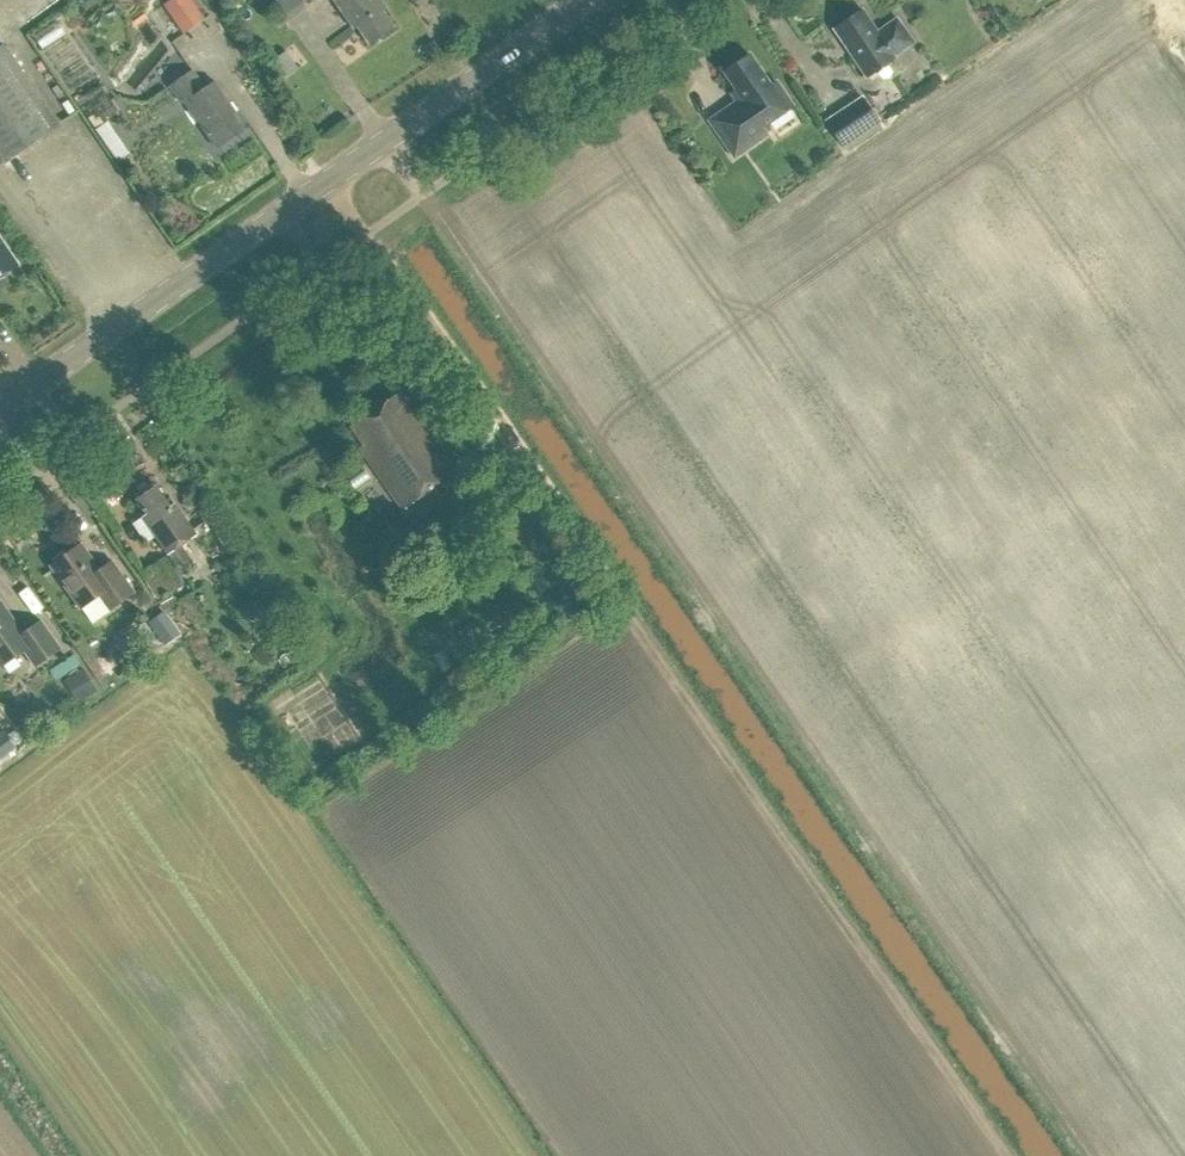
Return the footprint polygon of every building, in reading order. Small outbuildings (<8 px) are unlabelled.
[(185,33),(207,18),(194,0),(171,0),(165,4),(185,33)] [(370,45),(395,27),(383,10),(387,8),(381,0),(334,0),(355,30),(358,28),(370,45)] [(913,42),(897,19),(878,33),(863,11),(835,30),(867,77),(895,58),(893,56),(913,42)] [(437,38),(423,48),(431,59),(445,50),(437,38)] [(0,47),(0,153),(7,163),(60,126),(3,45),(0,47)] [(710,121),(735,156),(767,134),(762,127),(793,106),(776,82),(771,85),(750,55),(725,72),(737,90),(732,93),(738,102),(710,121)] [(230,103),(215,81),(205,88),(192,70),(170,86),(183,104),(185,102),(218,149),(245,130),(228,105),(230,103)] [(863,97),(827,121),(843,146),(879,122),(863,97)] [(19,265),(0,238),(0,278),(19,265)] [(364,444),(360,447),(403,509),(458,471),(402,390),(351,426),(364,444)] [(140,499),(138,500),(147,513),(143,516),(184,576),(196,567),(181,546),(197,535),(175,503),(171,507),(157,487),(155,488),(150,486),(139,493),(140,499)] [(82,544),(51,566),(81,609),(100,595),(110,610),(135,592),(112,561),(100,570),(82,544)] [(184,584),(167,557),(153,566),(170,593),(184,584)] [(236,569),(222,579),(233,595),(247,586),(236,569)] [(61,648),(42,621),(24,633),(1,601),(0,602),(0,665),(1,667),(24,650),(36,666),(61,648)] [(98,657),(97,677),(116,678),(116,658),(98,657)] [(7,732),(0,737),(0,761),(19,748),(7,732)]
